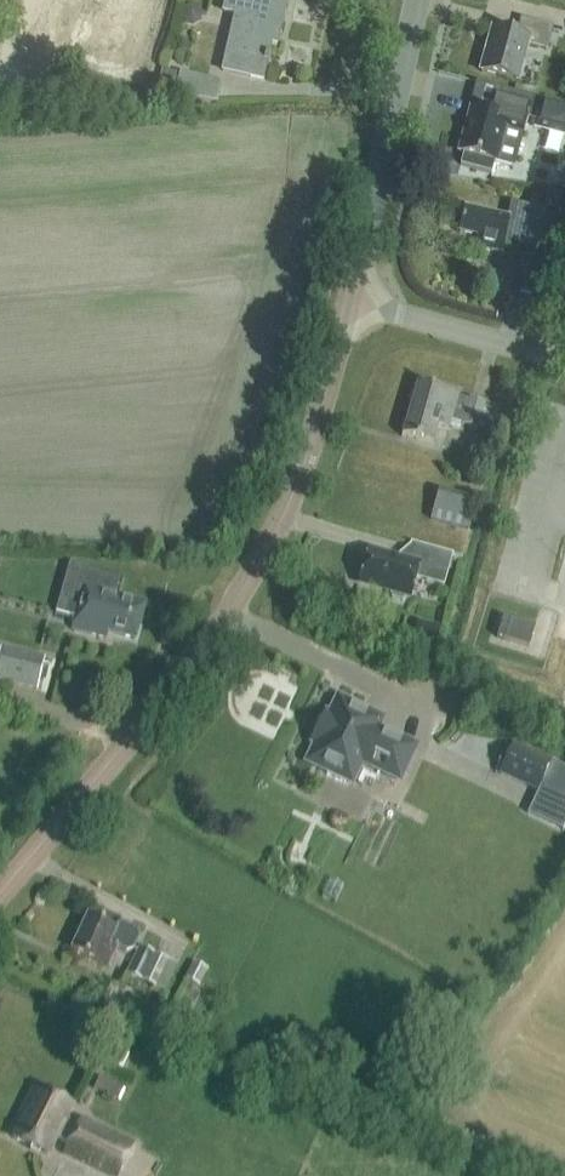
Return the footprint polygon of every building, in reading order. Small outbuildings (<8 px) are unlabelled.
[(135,10),(96,0),(89,0),(83,25),(129,37),(135,10)] [(135,10),(138,0),(96,0),(135,10)] [(286,0),(226,0),(223,12),(235,15),(222,72),(262,81),(273,30),(279,31),(286,0)] [(553,28),(520,19),(516,36),(493,30),(481,73),(516,83),(527,46),(547,51),(553,28)] [(129,37),(83,25),(76,52),(122,63),(129,37)] [(158,86),(157,91),(159,91),(175,94),(179,73),(162,69),(158,86)] [(175,94),(218,103),(222,82),(179,73),(175,94)] [(493,163),(513,168),(527,120),(537,122),(534,131),(564,139),(564,110),(542,104),(540,111),(495,98),(490,115),(471,110),(459,153),(464,155),(461,165),(460,165),(460,166),(491,174),(491,173),(493,163)] [(464,212),(459,235),(477,240),(475,249),(501,255),(504,242),(536,249),(544,211),(510,204),(509,205),(511,205),(507,222),(464,212)] [(491,435),(499,409),(469,400),(469,401),(458,398),(459,397),(416,385),(401,437),(433,446),(438,428),(449,431),(451,423),(491,435)] [(429,521),(468,532),(475,507),(436,496),(429,521)] [(407,600),(408,597),(410,597),(415,580),(444,588),(453,555),(411,543),(406,562),(368,552),(359,583),(390,591),(389,594),(392,599),(402,602),(407,600)] [(107,632),(134,640),(144,605),(117,598),(122,579),(88,569),(71,630),(105,639),(107,632)] [(536,627),(503,618),(497,638),(530,648),(536,627)] [(439,628),(418,622),(413,636),(435,642),(439,628)] [(0,655),(0,682),(37,690),(43,662),(1,652),(0,655)] [(344,784),(346,780),(351,782),(361,761),(399,779),(414,748),(376,729),(381,720),(338,700),(330,718),(325,715),(312,742),(317,744),(309,762),(328,771),(326,775),(344,784)] [(513,744),(502,766),(541,785),(538,790),(564,802),(564,770),(551,763),(513,744)] [(88,916),(71,951),(107,968),(117,947),(126,952),(133,949),(138,937),(136,931),(123,925),(117,927),(116,929),(88,916)] [(126,974),(165,992),(176,966),(138,947),(126,974)] [(184,979),(200,987),(209,971),(193,962),(184,979)] [(28,1107),(13,1138),(48,1155),(56,1137),(70,1144),(64,1154),(107,1175),(117,1175),(133,1144),(82,1119),(77,1129),(64,1122),(72,1105),(35,1087),(25,1106),(28,1107)]
